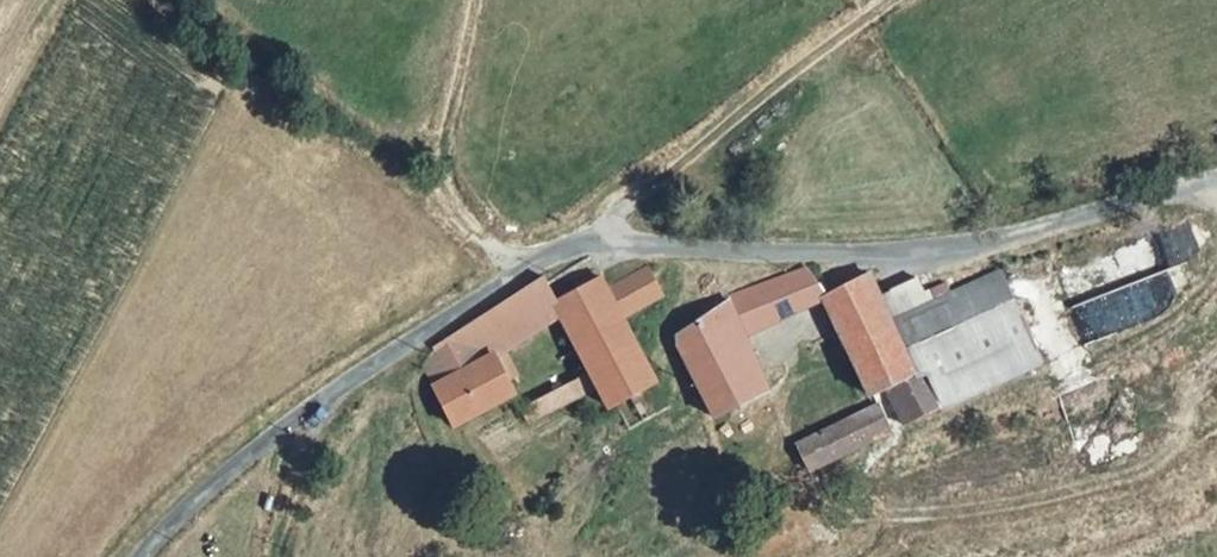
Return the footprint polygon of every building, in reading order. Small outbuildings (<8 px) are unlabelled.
[(1068,305),(1080,340),(1167,310),(1153,270),(1187,259),(1176,225),(1127,242),(1141,281),(1068,305)] [(1016,242),(896,307),(922,354),(932,349),(954,386),(1063,328),(1016,242)] [(602,281),(557,302),(553,303),(559,313),(591,373),(520,412),(528,426),(600,389),(610,409),(615,408),(655,387),(622,320),(660,300),(646,272),(607,292),(602,281)] [(495,362),(559,313),(553,303),(557,302),(549,288),(543,273),(462,332),(482,365),(493,358),(495,362)] [(725,302),(728,307),(744,341),(822,305),(820,302),(827,299),(805,273),(725,302)] [(866,279),(827,299),(820,302),(822,305),(830,321),(876,300),(866,279)] [(830,321),(868,402),(894,379),(922,354),(896,307),(876,300),(830,321)] [(744,341),(728,307),(678,339),(678,349),(703,402),(714,423),(767,396),(771,406),(790,398),(781,376),(763,382),(744,341)] [(515,398),(495,362),(493,358),(482,365),(462,332),(433,350),(451,381),(434,390),(453,425),(455,429),(515,398)] [(932,349),(922,354),(894,379),(911,409),(954,386),(932,349)] [(433,350),(418,360),(434,390),(451,381),(433,350)] [(802,435),(817,461),(901,414),(885,388),(802,435)]
